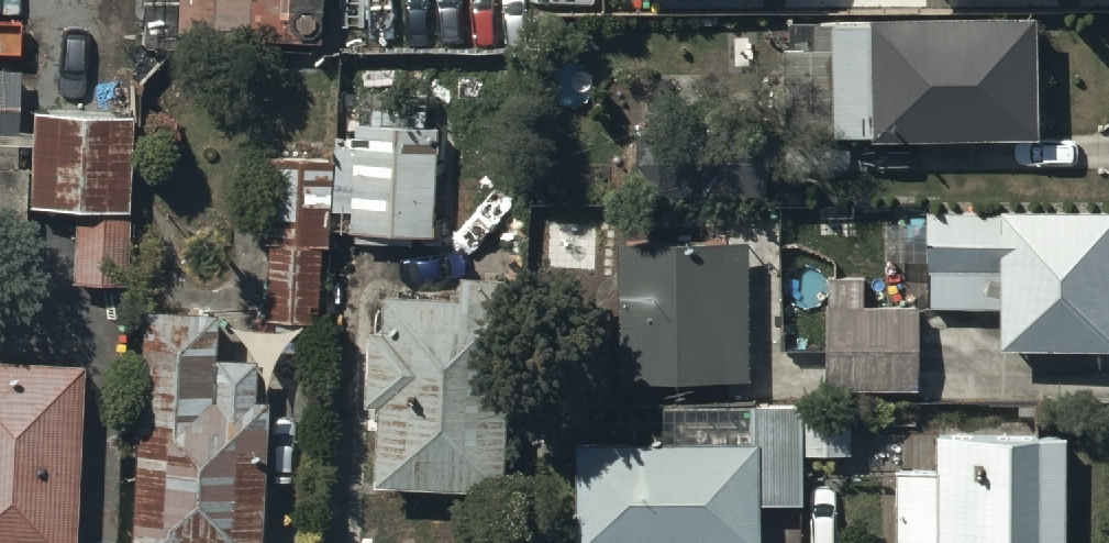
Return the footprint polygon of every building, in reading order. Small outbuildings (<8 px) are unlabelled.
[(833,142),(834,148),(872,148),(871,153),(1037,154),(1040,28),(833,23),(832,74),(797,74),(797,143),(833,142)] [(25,247),(25,215),(69,216),(68,291),(127,292),(129,120),(25,119),(25,89),(0,89),(0,246),(25,247)] [(354,135),(338,135),(334,205),(351,205),(349,227),(435,232),(441,119),(355,114),(354,135)] [(330,153),(269,151),(264,311),(325,313),(330,153)] [(999,361),(1108,362),(1108,218),(1095,218),(1096,213),(926,211),(926,229),(895,229),(895,271),(928,271),(928,316),(999,317),(999,361)] [(619,256),(618,388),(749,389),(750,256),(619,256)] [(826,276),(824,397),(917,397),(917,280),(826,276)] [(366,418),(375,418),(374,499),(506,500),(514,286),(457,284),(456,308),(382,305),(380,344),(369,344),(366,418)] [(133,542),(262,542),(271,374),(256,374),(259,313),(199,309),(198,320),(145,317),(133,542)] [(0,373),(0,542),(75,542),(81,376),(0,373)] [(573,542),(759,542),(759,514),(803,514),(803,465),(849,465),(849,414),(799,414),(799,406),(749,406),(749,445),(689,445),(689,452),(666,452),(666,430),(573,429),(573,542)] [(895,477),(895,542),(1066,542),(1067,447),(1062,447),(1063,437),(936,435),(935,478),(895,477)]
